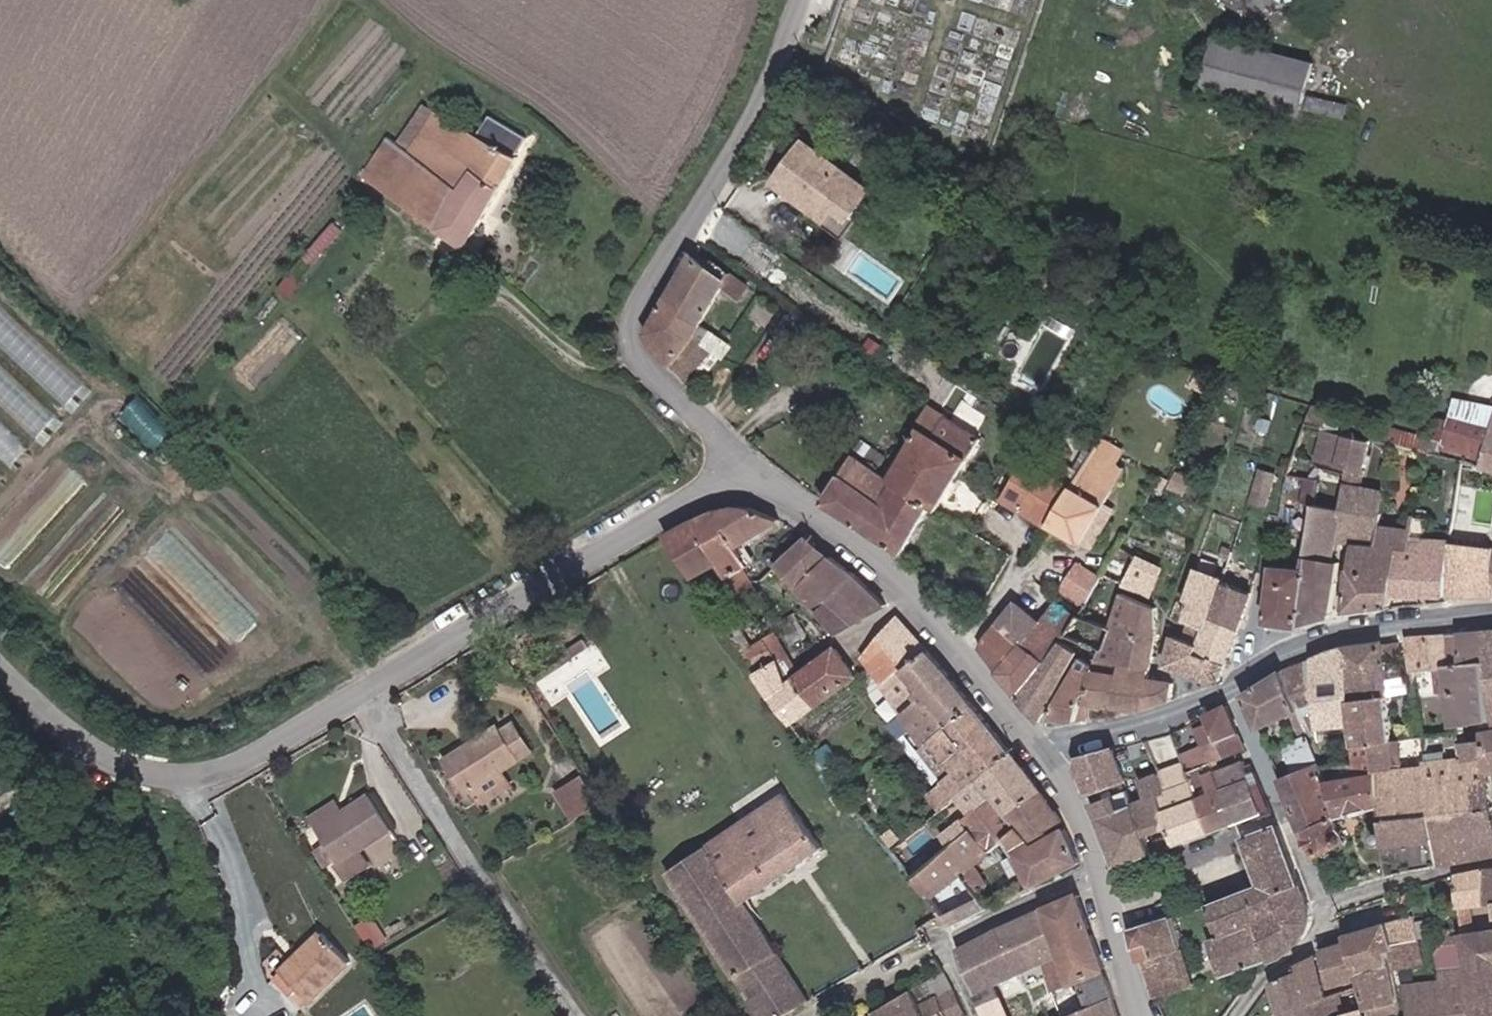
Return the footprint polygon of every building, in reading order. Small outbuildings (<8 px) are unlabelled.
[(1234,36),(1217,98),(1315,127),(1332,62),(1234,36)] [(418,83),(390,125),(405,134),(409,136),(434,93),(431,92),(418,83)] [(409,136),(405,134),(390,125),(387,123),(362,165),(467,227),(527,126),(510,114),(498,132),(434,93),(409,136)] [(828,204),(858,164),(791,115),(761,156),(828,204)] [(346,220),(336,214),(311,251),(321,257),(346,220)] [(671,286),(705,310),(727,275),(731,269),(720,262),(695,246),(671,286)] [(732,262),(723,256),(720,262),(731,269),(727,275),(747,287),(752,278),(730,265),(732,262)] [(694,327),(705,310),(671,286),(649,320),(650,329),(656,338),(673,354),(691,370),(711,339),(694,327)] [(91,385),(0,299),(0,340),(6,346),(17,334),(50,365),(40,375),(71,405),(91,385)] [(1217,364),(1203,358),(1200,368),(1212,373),(1217,364)] [(0,399),(0,401),(46,441),(65,419),(35,393),(18,378),(0,399)] [(1470,432),(1479,394),(1456,388),(1445,426),(1470,432)] [(900,465),(939,491),(944,495),(987,425),(937,392),(919,423),(923,426),(900,465)] [(1491,461),(1491,397),(1479,394),(1470,432),(1445,426),(1440,446),(1491,461)] [(821,415),(818,420),(824,424),(827,419),(821,415)] [(1357,423),(1332,415),(1321,444),(1353,455),(1347,474),(1360,476),(1376,428),(1357,423)] [(1123,430),(1105,419),(1102,425),(1096,436),(1114,445),(1123,430)] [(0,448),(0,454),(16,464),(29,442),(10,431),(0,448)] [(1130,453),(1114,445),(1096,436),(1092,443),(1083,458),(1083,459),(1053,512),(1086,530),(1130,453)] [(1075,454),(1083,458),(1092,443),(1083,438),(1075,454)] [(939,491),(900,465),(890,458),(862,440),(831,492),(909,543),(939,491)] [(1035,444),(1009,487),(1053,512),(1083,459),(1083,458),(1075,454),(1054,443),(1049,452),(1035,444)] [(1268,451),(1258,483),(1272,487),(1281,455),(1268,451)] [(1167,469),(1175,474),(1179,465),(1170,462),(1167,469)] [(1382,513),(1387,480),(1360,476),(1347,474),(1345,474),(1339,502),(1346,502),(1341,532),(1356,534),(1378,536),(1382,513)] [(1305,475),(1303,495),(1331,498),(1333,478),(1305,475)] [(1219,494),(1227,499),(1230,495),(1221,490),(1219,494)] [(737,533),(739,533),(756,525),(783,514),(766,507),(751,501),(737,499),(717,501),(737,533)] [(698,511),(721,548),(730,564),(747,555),(751,552),(739,533),(737,533),(717,501),(714,501),(698,511)] [(1346,502),(1339,502),(1316,501),(1311,562),(1306,615),(1332,607),(1342,555),(1336,553),(1341,532),(1346,502)] [(1396,585),(1448,586),(1445,534),(1420,529),(1425,508),(1413,506),(1411,516),(1404,538),(1393,538),(1396,585)] [(669,526),(694,565),(721,548),(698,511),(669,526)] [(1267,516),(1274,521),(1277,515),(1270,512),(1267,516)] [(1411,516),(1382,513),(1378,536),(1356,534),(1349,603),(1397,597),(1396,585),(1393,538),(1404,538),(1411,516)] [(945,587),(972,618),(1015,541),(981,519),(943,585),(945,587)] [(1448,524),(1445,534),(1455,536),(1456,526),(1448,524)] [(812,528),(781,553),(848,616),(892,594),(863,561),(812,528)] [(1169,553),(1127,532),(1122,542),(1121,542),(1117,549),(1110,562),(1158,579),(1169,553)] [(1455,536),(1445,534),(1448,586),(1491,587),(1491,543),(1455,536)] [(721,548),(694,565),(704,581),(730,564),(721,548)] [(1095,589),(1108,566),(1084,553),(1071,577),(1095,589)] [(1200,593),(1196,600),(1202,602),(1203,603),(1220,610),(1227,581),(1233,562),(1203,553),(1192,590),(1200,593)] [(747,555),(730,564),(743,587),(760,577),(747,555)] [(1306,620),(1306,615),(1311,562),(1277,556),(1270,615),(1306,620)] [(1227,581),(1220,610),(1244,620),(1259,573),(1233,562),(1227,581)] [(1133,657),(1149,662),(1163,619),(1165,594),(1153,588),(1141,583),(1139,582),(1132,579),(1129,578),(1119,605),(1116,612),(1116,613),(1115,614),(1114,617),(1111,624),(1106,635),(1102,646),(1111,650),(1113,650),(1126,655),(1133,657)] [(1065,639),(1068,638),(1075,625),(1078,619),(1083,611),(1086,605),(1060,587),(1046,607),(1026,634),(1000,613),(985,640),(992,649),(1023,687),(1065,639)] [(1021,588),(1000,613),(1026,634),(1046,607),(1021,588)] [(792,713),(820,692),(801,664),(798,666),(789,673),(781,650),(767,627),(753,636),(730,599),(719,605),(772,686),(792,713)] [(1189,627),(1206,638),(1220,610),(1203,603),(1202,602),(1189,627)] [(920,711),(932,727),(948,716),(977,695),(978,694),(957,669),(946,655),(937,646),(910,616),(903,609),(900,604),(866,640),(920,711)] [(1228,654),(1244,620),(1220,610),(1206,638),(1204,642),(1228,654)] [(776,622),(767,627),(781,650),(789,673),(798,666),(790,644),(776,622)] [(1484,709),(1491,708),(1491,666),(1486,622),(1464,623),(1409,630),(1415,662),(1440,659),(1453,658),(1456,679),(1459,713),(1484,709)] [(1218,673),(1228,654),(1204,642),(1206,638),(1189,627),(1182,623),(1169,649),(1218,673)] [(562,631),(567,638),(578,632),(573,624),(562,631)] [(567,638),(562,631),(556,635),(561,642),(567,638)] [(1347,638),(1355,691),(1393,686),(1387,649),(1402,647),(1401,631),(1347,638)] [(801,664),(820,692),(820,691),(862,660),(851,646),(842,635),(815,654),(801,664)] [(1043,708),(1082,643),(1078,641),(1068,638),(1065,639),(1023,687),(1039,708),(1043,708)] [(1330,645),(1287,663),(1309,728),(1324,723),(1325,730),(1360,725),(1355,691),(1347,638),(1330,645)] [(1113,650),(1111,650),(1102,646),(1100,650),(1098,656),(1094,667),(1090,675),(1079,705),(1075,714),(1093,709),(1097,695),(1120,697),(1127,674),(1130,665),(1133,657),(1126,655),(1113,650)] [(1047,709),(1075,714),(1079,705),(1090,675),(1094,667),(1098,656),(1091,654),(1089,659),(1080,655),(1047,709)] [(1147,667),(1149,662),(1133,657),(1130,665),(1127,674),(1120,697),(1137,697),(1147,667)] [(1453,658),(1440,659),(1442,680),(1456,679),(1453,658)] [(1137,697),(1137,699),(1152,694),(1159,692),(1172,688),(1176,671),(1149,662),(1147,667),(1137,697)] [(1289,768),(1319,758),(1309,728),(1287,663),(1247,688),(1260,722),(1289,709),(1298,732),(1279,740),(1289,768)] [(1360,725),(1361,736),(1401,731),(1393,686),(1355,691),(1360,725)] [(932,731),(968,777),(1012,744),(977,695),(948,716),(932,727),(930,728),(932,731)] [(1201,739),(1216,733),(1238,725),(1233,711),(1228,696),(1209,702),(1204,704),(1207,714),(1194,720),(1199,733),(1201,739)] [(436,740),(457,774),(462,770),(521,736),(504,707),(491,715),(487,709),(436,740)] [(1414,712),(1417,729),(1428,728),(1425,710),(1414,712)] [(1244,742),(1238,725),(1216,733),(1222,750),(1244,742)] [(1383,764),(1435,757),(1428,728),(1417,729),(1401,731),(1361,736),(1366,766),(1383,764)] [(946,769),(957,785),(963,780),(968,777),(932,731),(922,738),(946,769)] [(1207,755),(1201,739),(1199,733),(1178,743),(1182,754),(1185,764),(1207,755)] [(1122,770),(1113,744),(1111,739),(1088,745),(1081,751),(1078,758),(1089,783),(1122,770)] [(1028,790),(1039,782),(1016,749),(1012,744),(968,777),(963,780),(957,785),(972,804),(989,792),(991,791),(992,790),(1000,802),(1001,802),(1003,804),(1003,805),(1005,807),(1008,805),(1019,797),(1027,791),(1028,790)] [(1211,762),(1231,815),(1270,801),(1251,758),(1246,759),(1243,750),(1211,762)] [(1434,816),(1491,805),(1491,773),(1491,766),(1489,750),(1464,753),(1435,757),(1383,764),(1385,803),(1385,823),(1434,816)] [(1182,754),(1156,762),(1163,781),(1188,773),(1185,764),(1182,754)] [(1188,773),(1206,823),(1230,815),(1231,815),(1211,762),(1210,761),(1207,755),(1185,764),(1188,773)] [(488,756),(462,770),(471,786),(497,770),(488,756)] [(1300,826),(1335,811),(1324,771),(1319,758),(1289,768),(1279,772),(1300,826)] [(563,808),(590,792),(572,762),(553,773),(549,787),(563,808)] [(1113,858),(1118,856),(1150,844),(1142,823),(1168,814),(1157,783),(1163,781),(1156,762),(1137,770),(1141,782),(1128,787),(1125,779),(1092,792),(1113,858)] [(1385,803),(1383,764),(1366,766),(1324,771),(1335,811),(1385,803)] [(930,781),(941,797),(957,785),(946,769),(930,781)] [(1188,773),(1163,781),(1157,783),(1168,814),(1175,835),(1201,826),(1206,823),(1188,773)] [(851,800),(857,794),(842,776),(834,782),(851,800)] [(360,786),(383,822),(394,814),(369,780),(360,786)] [(813,836),(780,781),(664,860),(760,1013),(801,987),(800,987),(738,889),(805,841),(813,836)] [(965,812),(974,821),(991,841),(992,842),(1009,830),(1019,844),(1034,875),(1035,875),(1043,871),(1055,865),(1065,860),(1080,853),(1081,852),(1078,846),(1072,833),(1067,823),(1058,828),(1055,820),(1064,816),(1062,811),(1039,782),(1028,790),(1027,791),(1019,797),(1008,805),(1005,807),(1003,805),(1003,804),(1001,802),(1000,802),(992,790),(991,791),(989,792),(972,804),(964,811),(965,812)] [(367,834),(383,822),(360,786),(342,799),(315,819),(324,832),(337,851),(350,868),(378,849),(367,834)] [(315,819),(342,799),(335,789),(307,809),(315,819)] [(1491,849),(1491,805),(1434,816),(1439,859),(1491,849)] [(953,819),(962,830),(967,826),(974,821),(965,812),(964,811),(953,819)] [(1300,826),(1311,850),(1346,835),(1335,811),(1300,826)] [(1259,878),(1209,898),(1219,930),(1213,933),(1222,966),(1278,948),(1293,938),(1303,927),(1307,917),(1306,908),(1276,815),(1242,827),(1257,873),(1258,875),(1259,878)] [(1388,869),(1439,859),(1434,816),(1385,823),(1386,833),(1375,837),(1375,839),(1375,841),(1377,843),(1387,844),(1388,869)] [(967,826),(962,830),(959,832),(943,845),(926,859),(915,867),(929,885),(939,898),(949,915),(990,896),(982,882),(980,881),(969,861),(966,858),(971,855),(978,851),(992,842),(991,841),(974,821),(967,826)] [(337,851),(324,832),(315,838),(328,856),(337,851)] [(991,874),(978,851),(971,855),(966,858),(969,861),(980,881),(991,874)] [(1465,877),(1467,911),(1491,908),(1491,872),(1465,877)] [(1414,886),(1406,889),(1408,897),(1419,894),(1419,891),(1418,890),(1418,889),(1418,885),(1414,886)] [(1076,887),(958,942),(974,985),(991,977),(1039,956),(1060,1014),(1054,1015),(1118,1015),(1076,887)] [(367,909),(354,917),(368,938),(380,930),(367,909)] [(1130,922),(1139,953),(1143,952),(1162,948),(1183,941),(1175,909),(1130,922)] [(1388,941),(1408,935),(1413,933),(1412,925),(1411,918),(1410,909),(1341,930),(1343,937),(1352,973),(1360,1003),(1392,995),(1385,965),(1380,946),(1389,944),(1388,941)] [(1458,930),(1457,930),(1462,962),(1440,966),(1441,975),(1397,981),(1404,1015),(1491,1015),(1491,924),(1458,930)] [(279,962),(307,993),(348,957),(321,926),(279,962)] [(1412,958),(1408,935),(1388,941),(1389,944),(1380,946),(1385,965),(1412,958)] [(1352,973),(1343,937),(1317,946),(1321,981),(1352,973)] [(1166,961),(1146,966),(1153,987),(1188,977),(1193,975),(1183,941),(1162,948),(1166,961)] [(1143,952),(1146,966),(1166,961),(1162,948),(1143,952)] [(1298,1010),(1321,1005),(1320,1002),(1319,997),(1316,959),(1300,967),(1298,968),(1300,975),(1279,983),(1268,987),(1274,1015),(1300,1015),(1298,1010)] [(857,1015),(952,1015),(964,1009),(963,1007),(959,996),(942,961),(887,997),(881,1001),(879,1002),(873,1006),(857,1015)] [(985,1015),(1007,1015),(991,977),(974,985),(985,1015)] [(1321,1005),(1324,1015),(1355,1015),(1349,994),(1320,1002),(1321,1005)] [(1392,995),(1360,1003),(1364,1015),(1382,1015),(1395,1013),(1392,995)] [(1321,1005),(1298,1010),(1300,1015),(1324,1015),(1321,1005)]
